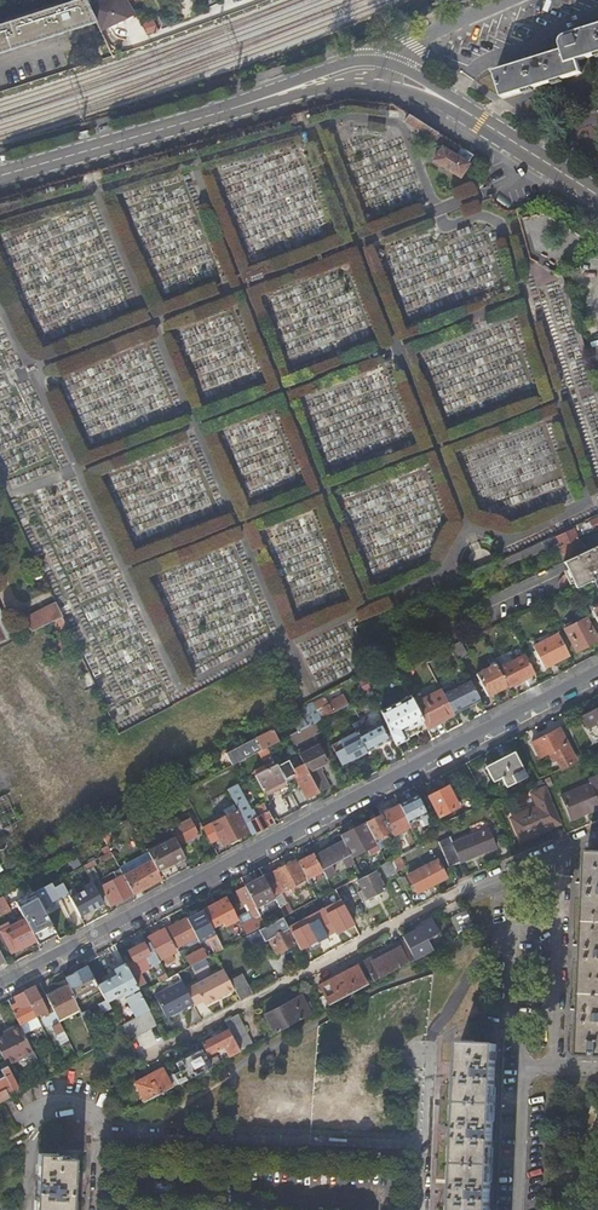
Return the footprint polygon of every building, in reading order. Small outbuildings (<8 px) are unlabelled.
[(96,24),(88,7),(84,0),(78,0),(0,25),(0,54),(28,45),(64,33),(96,24)] [(96,24),(99,31),(134,14),(127,1),(126,0),(102,0),(88,7),(96,24)] [(158,30),(152,21),(142,25),(148,34),(158,30)] [(552,82),(551,79),(559,76),(567,73),(566,67),(579,63),(578,62),(597,56),(597,28),(570,37),(568,38),(566,39),(564,40),(563,41),(562,42),(562,44),(562,47),(563,52),(495,73),(501,98),(552,82)] [(438,134),(423,125),(418,133),(433,143),(438,134)] [(452,144),(442,137),(439,142),(445,146),(442,150),(441,149),(433,162),(460,178),(467,165),(447,152),(452,144)] [(419,204),(405,206),(406,219),(421,217),(419,204)] [(589,523),(592,531),(597,529),(597,519),(589,523)] [(582,548),(573,530),(556,538),(564,556),(582,548)] [(563,563),(575,589),(578,587),(588,583),(590,585),(594,582),(596,587),(597,591),(597,546),(563,563)] [(511,563),(495,570),(501,584),(517,577),(511,563)] [(441,605),(435,592),(417,601),(422,613),(441,605)] [(588,606),(597,625),(597,601),(588,606)] [(63,617),(57,603),(25,618),(32,631),(56,620),(57,621),(63,617)] [(420,616),(414,603),(403,608),(404,612),(408,620),(420,616)] [(4,620),(0,611),(0,643),(15,636),(11,627),(8,629),(4,620)] [(391,628),(408,620),(404,612),(388,620),(391,628)] [(71,632),(63,617),(57,621),(53,622),(60,637),(71,632)] [(597,641),(587,619),(565,630),(577,652),(587,646),(597,641)] [(556,661),(569,655),(558,634),(533,647),(544,667),(556,661)] [(72,644),(68,637),(54,644),(58,651),(72,644)] [(467,657),(460,642),(452,646),(459,661),(467,657)] [(521,680),(534,673),(525,655),(498,668),(507,686),(521,680)] [(497,691),(507,686),(498,668),(492,659),(488,661),(491,667),(477,674),(487,697),(497,691)] [(363,673),(368,685),(377,681),(371,668),(363,673)] [(469,679),(442,693),(453,714),(466,707),(480,700),(469,679)] [(441,691),(414,705),(426,728),(440,721),(453,714),(442,693),(441,691)] [(312,715),(315,723),(317,722),(322,719),(322,718),(348,705),(343,696),(328,704),(325,698),(317,702),(308,707),(312,715)] [(393,738),(396,745),(411,736),(426,728),(414,705),(410,697),(381,712),(382,714),(385,721),(391,734),(393,738)] [(582,717),(585,722),(588,727),(596,724),(597,728),(597,709),(582,717)] [(293,723),(298,732),(310,725),(315,723),(312,715),(304,719),(303,718),(293,723)] [(391,734),(385,721),(366,731),(360,721),(352,725),(367,752),(378,746),(389,740),(387,736),(391,734)] [(315,723),(310,725),(315,734),(321,731),(317,722),(315,723)] [(298,732),(289,736),(294,745),(315,734),(310,725),(298,732)] [(576,761),(560,729),(550,734),(532,743),(539,758),(552,751),(561,769),(576,761)] [(256,739),(262,750),(267,748),(279,742),(276,736),(273,730),(256,739)] [(364,754),(354,735),(332,745),(343,765),(353,759),(364,754)] [(227,754),(233,766),(258,752),(262,750),(256,739),(241,746),(227,754)] [(317,743),(297,752),(304,765),(319,792),(324,790),(329,787),(319,767),(327,763),(317,743)] [(262,750),(258,752),(262,760),(272,755),(267,748),(262,750)] [(525,776),(514,753),(499,760),(485,767),(493,782),(501,779),(506,786),(525,776)] [(319,792),(304,765),(294,771),(288,761),(277,766),(286,783),(295,778),(307,799),(313,796),(319,792)] [(203,769),(199,763),(193,766),(196,773),(203,769)] [(253,772),(266,796),(277,790),(282,800),(287,797),(292,795),(286,783),(277,766),(277,765),(265,771),(263,767),(253,772)] [(571,792),(561,797),(566,810),(571,819),(586,813),(597,808),(597,775),(588,780),(590,784),(571,792)] [(228,789),(252,835),(265,828),(274,823),(264,804),(252,811),(238,784),(228,789)] [(439,817),(458,807),(447,786),(442,789),(429,797),(439,817)] [(552,828),(561,824),(557,815),(546,788),(532,794),(538,808),(511,818),(520,841),(527,838),(552,828)] [(430,824),(419,797),(409,802),(400,807),(408,824),(420,818),(424,826),(430,824)] [(227,816),(237,811),(234,805),(224,810),(227,816)] [(390,811),(381,816),(390,832),(392,836),(410,828),(408,824),(400,807),(390,811)] [(227,816),(204,828),(211,843),(220,837),(224,845),(236,838),(248,832),(237,811),(227,816)] [(365,824),(374,840),(380,838),(381,841),(385,839),(387,838),(386,834),(390,832),(381,816),(373,820),(365,824)] [(175,839),(179,846),(189,841),(200,836),(190,819),(173,828),(169,821),(166,822),(175,839)] [(353,831),(340,837),(351,858),(367,851),(377,846),(374,840),(365,824),(353,831)] [(443,828),(435,831),(438,839),(446,836),(443,828)] [(107,847),(112,855),(120,850),(109,830),(101,834),(107,847)] [(496,849),(489,831),(453,846),(451,840),(439,845),(449,868),(461,864),(479,856),(496,849)] [(322,872),(326,879),(335,875),(330,867),(341,861),(346,869),(355,865),(351,858),(340,837),(333,841),(335,846),(325,852),(315,857),(322,872)] [(380,838),(374,840),(377,846),(380,851),(389,846),(385,839),(381,841),(380,838)] [(172,864),(186,858),(179,846),(175,839),(149,853),(153,860),(159,871),(172,864)] [(370,856),(380,851),(377,846),(367,851),(370,856)] [(86,871),(113,857),(112,855),(107,847),(103,849),(105,854),(84,866),(86,871)] [(587,854),(585,900),(584,930),(582,960),(580,1016),(578,1058),(597,1060),(597,855),(587,854)] [(305,859),(297,863),(306,880),(322,872),(315,857),(313,855),(305,859)] [(399,857),(390,862),(396,873),(405,869),(399,857)] [(12,865),(8,858),(0,862),(0,872),(12,865)] [(148,887),(163,879),(159,871),(153,860),(148,863),(146,860),(140,863),(142,866),(134,870),(132,867),(131,865),(128,867),(131,872),(124,876),(133,894),(134,895),(148,887)] [(437,861),(407,877),(417,894),(431,887),(446,879),(437,861)] [(279,870),(264,878),(274,897),(281,893),(304,881),(294,862),(279,870)] [(387,864),(380,867),(386,878),(396,873),(390,862),(387,864)] [(116,879),(123,875),(120,869),(113,873),(116,879)] [(362,890),(358,893),(363,903),(374,897),(386,891),(377,873),(358,882),(362,890)] [(123,900),(133,894),(124,876),(123,875),(116,879),(102,886),(112,905),(123,900)] [(9,905),(17,902),(3,878),(0,879),(0,890),(4,896),(9,905)] [(264,878),(263,878),(254,883),(245,887),(260,916),(267,912),(271,920),(283,914),(280,908),(274,897),(264,878)] [(407,885),(400,880),(408,895),(411,893),(407,885)] [(93,910),(105,904),(93,883),(85,887),(87,891),(72,899),(81,916),(93,910)] [(36,892),(45,908),(57,902),(69,896),(63,885),(55,889),(52,884),(36,892)] [(259,918),(261,917),(260,916),(245,887),(241,890),(237,892),(244,906),(248,914),(238,919),(239,921),(242,926),(247,935),(263,926),(259,918)] [(45,928),(53,924),(45,908),(36,892),(36,891),(34,892),(29,895),(20,899),(38,932),(45,928)] [(280,908),(286,904),(281,893),(274,897),(280,908)] [(4,914),(10,911),(12,910),(9,905),(4,896),(0,898),(0,913),(2,916),(4,914)] [(324,896),(317,901),(314,902),(321,916),(332,910),(324,896)] [(238,919),(234,911),(227,898),(215,905),(203,911),(212,929),(223,923),(225,928),(239,921),(238,919)] [(9,905),(12,910),(19,906),(17,902),(9,905)] [(286,904),(280,908),(283,914),(285,917),(292,914),(286,904)] [(292,914),(285,917),(284,918),(293,935),(315,924),(310,912),(308,913),(306,910),(302,913),(304,916),(302,916),(298,910),(292,914)] [(355,925),(347,910),(341,913),(349,928),(355,925)] [(471,919),(467,910),(452,917),(455,928),(448,931),(453,941),(475,929),(471,919)] [(4,914),(7,919),(13,916),(10,911),(4,914)] [(216,954),(224,950),(212,929),(203,911),(195,915),(187,920),(196,938),(199,943),(207,940),(215,954),(216,954)] [(350,930),(349,928),(341,913),(323,922),(324,923),(326,926),(319,930),(314,932),(321,945),(335,938),(350,930)] [(10,925),(22,949),(29,945),(37,941),(24,917),(19,920),(10,925)] [(296,944),(283,918),(266,927),(263,929),(259,931),(265,942),(269,940),(276,954),(280,952),(296,944)] [(178,947),(196,938),(187,920),(178,924),(169,929),(178,947)] [(412,955),(415,961),(423,956),(418,947),(440,936),(432,920),(428,922),(423,925),(425,927),(403,939),(405,942),(412,955)] [(22,949),(10,925),(8,922),(0,927),(0,931),(12,954),(17,951),(22,949)] [(150,943),(159,961),(164,959),(167,965),(174,961),(171,955),(175,953),(163,930),(155,934),(147,939),(150,943)] [(385,953),(364,964),(371,977),(374,982),(415,961),(412,955),(405,942),(385,953)] [(145,957),(151,968),(152,969),(160,964),(159,961),(150,943),(146,946),(144,943),(136,948),(127,952),(132,961),(133,963),(145,957)] [(191,967),(207,958),(199,943),(188,950),(191,956),(186,959),(191,967)] [(140,973),(151,968),(145,957),(133,963),(132,961),(128,963),(125,965),(137,988),(145,984),(140,973)] [(156,1026),(140,994),(137,988),(125,965),(119,968),(114,971),(115,972),(117,976),(104,983),(97,986),(98,987),(105,1001),(106,1003),(115,998),(117,1001),(120,1000),(119,999),(118,996),(123,994),(124,996),(136,1018),(119,1027),(127,1041),(156,1026)] [(350,970),(319,986),(329,1005),(367,985),(357,966),(350,970)] [(93,989),(98,987),(97,986),(87,967),(80,970),(65,978),(68,986),(74,999),(78,997),(93,989)] [(194,1004),(195,1006),(204,1001),(206,1005),(220,998),(235,991),(224,970),(187,990),(194,1004)] [(102,979),(104,983),(117,976),(115,972),(102,979)] [(231,982),(241,1001),(252,995),(242,976),(231,982)] [(185,1009),(194,1004),(187,990),(183,982),(156,996),(168,1018),(170,1017),(175,1015),(179,1012),(178,1011),(184,1008),(185,1009)] [(74,999),(68,986),(58,992),(47,997),(55,1012),(59,1020),(79,1010),(74,999)] [(43,1018),(55,1012),(47,997),(42,987),(36,990),(34,987),(29,990),(24,993),(36,1017),(41,1014),(43,1018)] [(93,989),(78,997),(80,1000),(95,992),(93,989)] [(36,1017),(24,993),(18,995),(13,998),(16,1004),(11,1007),(20,1025),(36,1017)] [(282,1031),(311,1016),(308,1011),(305,1005),(301,997),(294,1001),(272,1012),(282,1031)] [(186,1013),(196,1007),(195,1006),(194,1004),(185,1009),(186,1013)] [(80,1014),(79,1010),(59,1020),(59,1022),(61,1024),(80,1014)] [(275,1034),(282,1031),(272,1012),(266,1016),(275,1034)] [(241,1052),(253,1046),(237,1015),(231,1019),(225,1022),(229,1030),(238,1047),(241,1052)] [(25,1035),(41,1026),(36,1017),(20,1025),(25,1035)] [(93,1019),(84,1024),(89,1034),(99,1029),(93,1019)] [(64,1030),(61,1024),(54,1027),(57,1034),(64,1030)] [(34,1053),(25,1035),(20,1025),(15,1028),(10,1031),(11,1033),(5,1036),(0,1039),(0,1047),(9,1066),(34,1053)] [(229,1058),(241,1052),(238,1047),(229,1030),(216,1037),(203,1045),(208,1055),(223,1047),(229,1058)] [(457,1107),(457,1122),(456,1129),(456,1140),(456,1155),(455,1161),(455,1176),(454,1193),(453,1209),(489,1209),(490,1179),(491,1164),(491,1158),(492,1142),(493,1125),(493,1110),(493,1104),(494,1089),(495,1063),(495,1053),(496,1046),(460,1044),(460,1055),(459,1066),(459,1075),(458,1086),(458,1101),(457,1107)] [(180,1084),(211,1068),(207,1061),(202,1051),(189,1058),(177,1064),(181,1073),(175,1076),(176,1079),(180,1084)] [(211,1068),(221,1063),(217,1056),(207,1061),(211,1068)] [(18,1087),(7,1067),(4,1069),(0,1071),(4,1077),(0,1079),(0,1103),(9,1098),(6,1093),(18,1087)] [(146,1102),(180,1084),(176,1079),(175,1076),(169,1079),(163,1070),(149,1077),(136,1084),(146,1102)] [(9,1098),(20,1092),(18,1087),(6,1093),(9,1098)] [(219,1105),(208,1104),(207,1118),(219,1119),(219,1105)] [(72,1202),(72,1191),(73,1182),(73,1171),(74,1160),(69,1160),(57,1159),(57,1156),(38,1155),(38,1166),(37,1174),(36,1201),(36,1209),(71,1209),(72,1202)]
